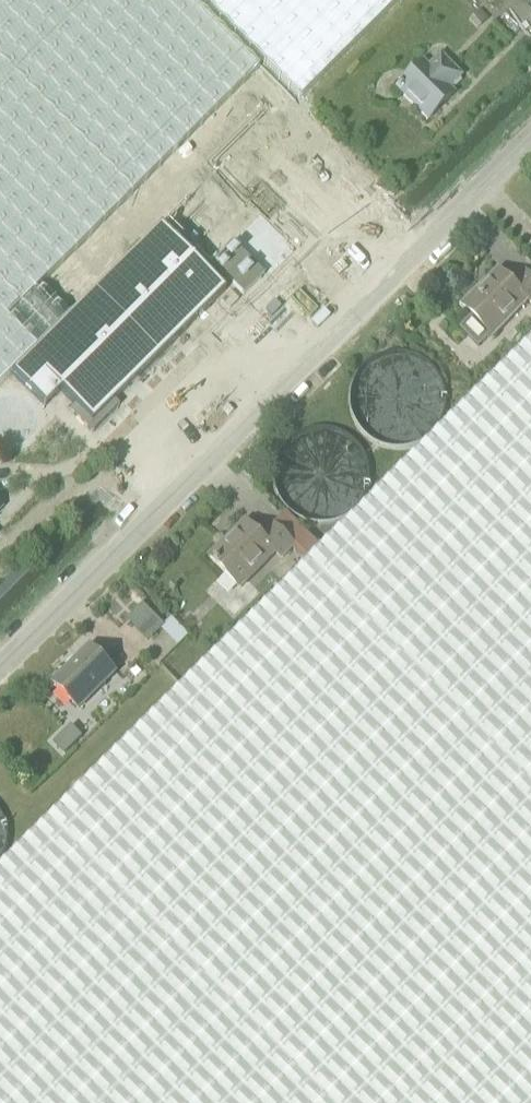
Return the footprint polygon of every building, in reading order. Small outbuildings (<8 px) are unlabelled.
[(12,374),(162,223),(213,173),(287,99),(188,0),(0,0),(0,385),(12,374)] [(300,100),(401,0),(200,0),(300,100)] [(468,20),(478,30),(488,20),(479,10),(468,20)] [(422,63),(396,89),(427,120),(453,94),(448,89),(460,77),(440,56),(428,68),(422,63)] [(213,173),(162,223),(187,248),(228,207),(238,198),(213,173)] [(227,289),(187,249),(187,248),(162,223),(12,374),(45,408),(60,393),(76,408),(71,413),(91,434),(118,407),(114,403),(227,289)] [(233,245),(213,265),(243,295),(263,276),(233,245)] [(460,329),(478,349),(492,335),(493,336),(529,301),(530,303),(530,277),(526,272),(514,284),(499,269),(462,305),(473,316),(460,329)] [(267,276),(246,297),(260,311),(281,290),(267,276)] [(233,289),(222,300),(230,308),(241,297),(233,289)] [(0,871),(0,1102),(530,1102),(530,341),(0,871)] [(295,545),(274,523),(261,536),(246,521),(210,557),(240,588),(276,552),(282,558),(295,545)] [(145,606),(130,620),(149,639),(163,625),(145,606)] [(116,671),(90,646),(53,683),(78,708),(116,671)] [(83,736),(72,725),(53,743),(65,755),(83,736)]
